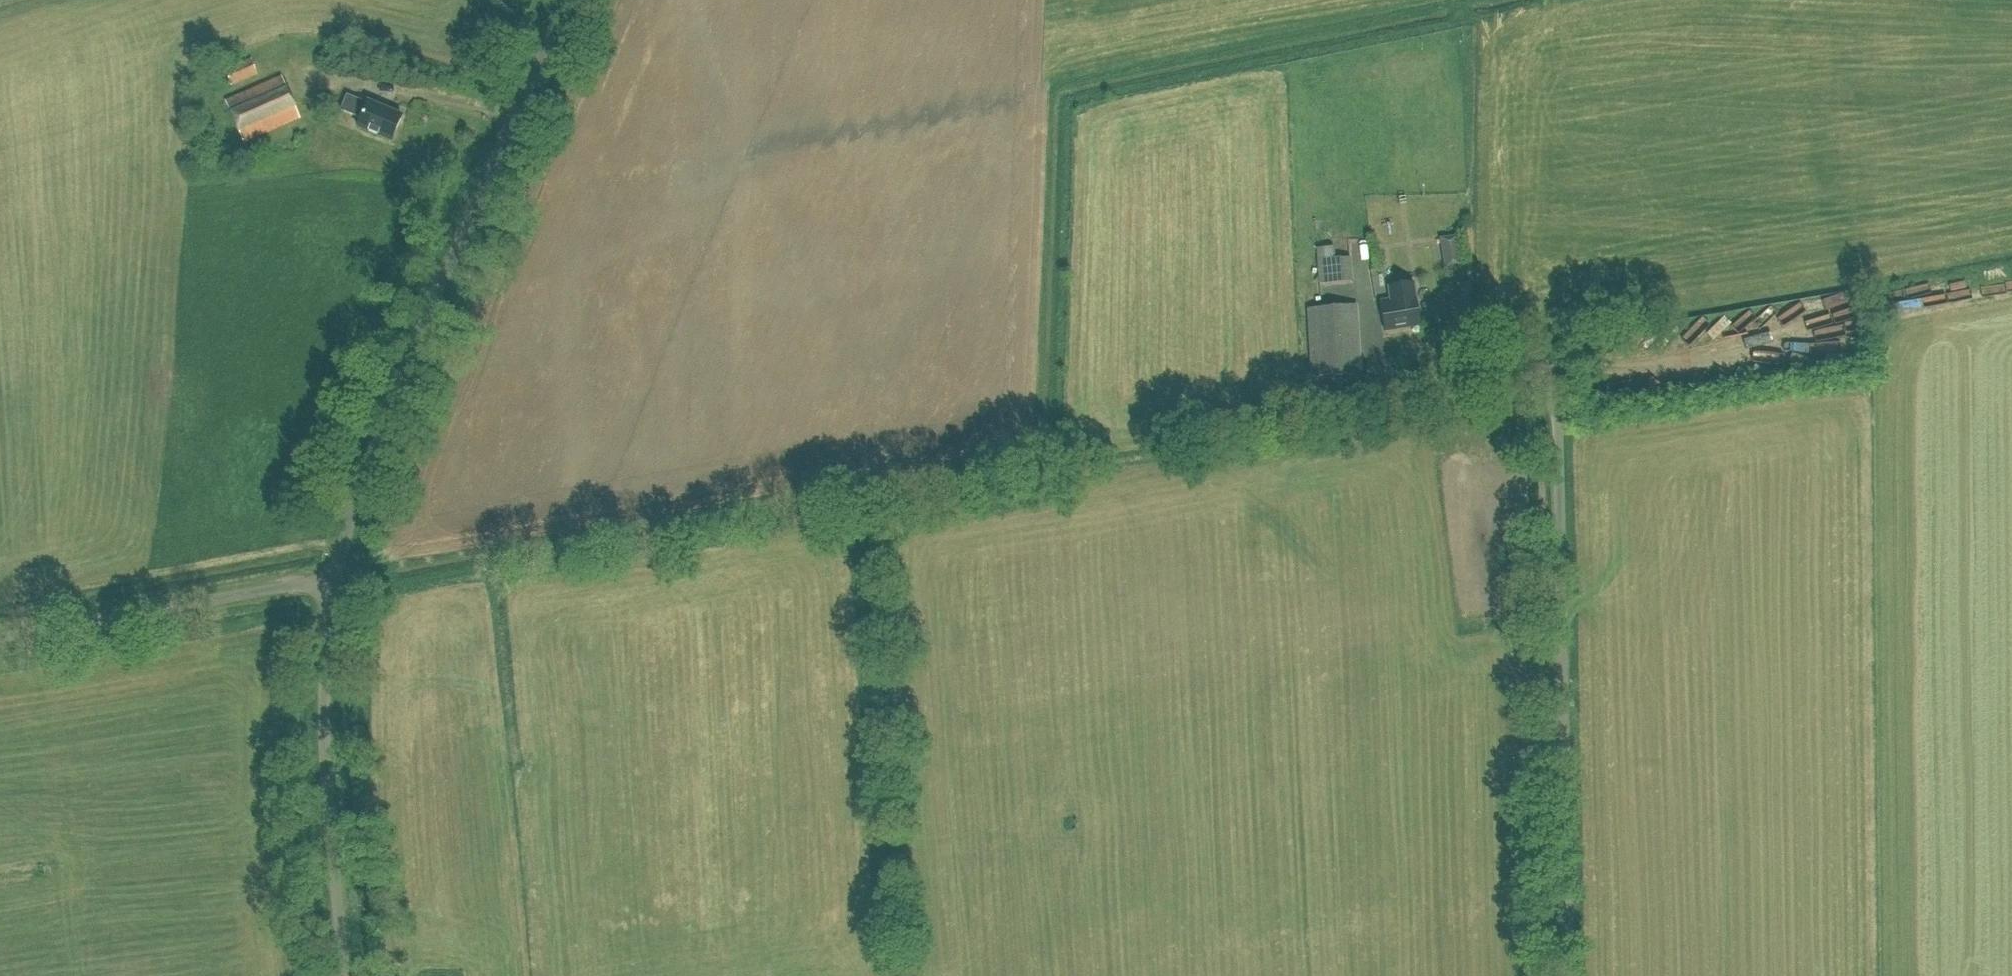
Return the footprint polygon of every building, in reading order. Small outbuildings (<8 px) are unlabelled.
[(232,79),(237,90),(264,79),(260,68),(232,79)] [(231,97),(236,117),(296,101),(290,81),(231,97)] [(367,104),(347,95),(340,111),(360,120),(357,127),(392,142),(402,117),(367,102),(367,104)] [(296,102),(239,119),(246,142),(303,126),(296,102)] [(1335,260),(1334,248),(1318,249),(1320,284),(1354,282),(1352,259),(1335,260)] [(1414,302),(1411,286),(1387,290),(1389,303),(1378,305),(1383,335),(1419,329),(1415,302),(1414,302)] [(1360,377),(1354,307),(1305,310),(1311,381),(1360,377)] [(1704,321),(1683,339),(1696,355),(1717,337),(1704,321)] [(1826,330),(1827,339),(1848,338),(1848,329),(1826,330)] [(1791,355),(1787,366),(1812,373),(1815,363),(1791,355)]
